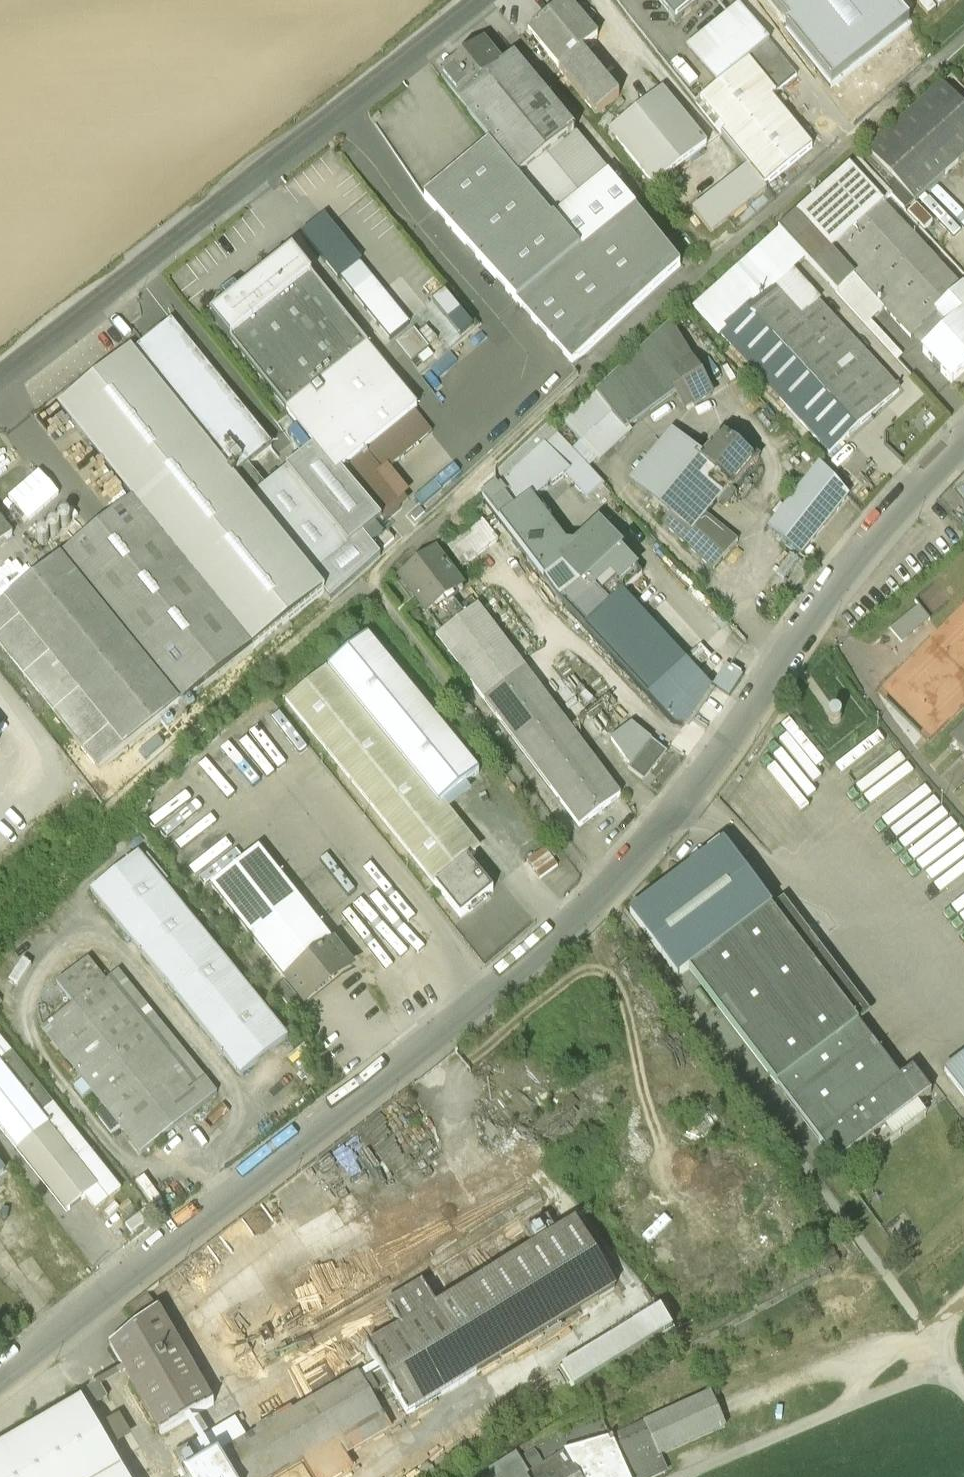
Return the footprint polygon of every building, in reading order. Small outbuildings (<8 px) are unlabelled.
[(676,21),(703,0),(659,0),(676,21)] [(847,0),(843,0),(798,40),(835,82),(883,38),(847,0)] [(597,39),(567,1),(528,31),(597,116),(619,99),(582,51),(597,39)] [(719,83),(769,43),(739,6),(689,46),(719,83)] [(769,43),(719,83),(701,100),(726,133),(722,136),(747,169),(764,188),(812,151),(772,100),(797,79),(769,43)] [(485,47),(441,81),(491,144),(553,223),(607,178),(573,137),(576,134),(515,57),(502,67),(485,47)] [(944,81),(859,157),(907,208),(963,156),(963,103),(944,81)] [(708,147),(663,91),(609,133),(653,189),(708,147)] [(682,276),(607,178),(553,223),(491,144),(424,197),(420,200),(574,371),(682,276)] [(858,156),(778,228),(782,237),(804,262),(866,324),(884,308),(911,337),(938,314),(950,327),(963,315),(963,290),(884,202),(892,193),(858,156)] [(764,188),(747,169),(693,212),(710,235),(766,193),(764,188)] [(700,311),(722,336),(774,289),(804,262),(782,237),(700,311)] [(343,242),(330,252),(345,271),(339,276),(389,339),(409,324),(343,242)] [(418,410),(291,251),(239,293),(234,287),(222,296),(227,302),(212,315),(336,474),(344,468),(381,516),(403,498),(383,473),(433,434),(416,412),(418,410)] [(801,319),(774,289),(722,336),(829,455),(899,392),(818,303),(801,319)] [(272,447),(172,321),(133,351),(248,497),(262,486),(254,477),(246,483),(238,473),(272,447)] [(395,343),(411,363),(429,348),(413,328),(395,343)] [(670,329),(564,422),(600,463),(632,435),(627,429),(683,388),(695,407),(711,398),(670,329)] [(133,351),(130,348),(58,406),(132,499),(253,651),(325,594),(312,578),(248,497),(133,351)] [(604,484),(548,422),(477,487),(562,603),(620,551),(599,528),(568,555),(528,501),(565,474),(588,498),(604,484)] [(701,462),(669,435),(630,483),(670,517),(663,525),(713,572),(736,545),(704,519),(730,489),(731,490),(753,464),(723,438),(701,462)] [(14,467),(0,445),(0,475),(14,467)] [(421,503),(460,474),(454,466),(415,495),(421,503)] [(849,498),(819,466),(769,530),(802,556),(849,498)] [(351,547),(287,467),(248,497),(312,578),(351,547)] [(7,498),(29,521),(60,493),(38,469),(7,498)] [(939,497),(949,510),(962,500),(951,487),(939,497)] [(0,605),(0,646),(101,772),(253,651),(132,499),(0,605)] [(483,515),(448,541),(463,563),(499,537),(483,515)] [(0,519),(0,546),(13,535),(0,519)] [(401,574),(427,609),(446,595),(461,584),(434,548),(401,574)] [(620,551),(562,603),(647,696),(686,662),(623,593),(642,576),(620,551)] [(460,614),(446,595),(427,609),(441,629),(436,632),(580,828),(620,796),(478,602),(460,614)] [(917,605),(890,627),(901,641),(928,619),(917,605)] [(480,774),(368,632),(286,696),(457,912),(461,917),(493,892),(468,861),(477,854),(439,806),(480,774)] [(686,662),(647,696),(672,724),(684,727),(710,689),(686,662)] [(953,743),(963,754),(963,732),(953,743)] [(665,753),(651,741),(629,769),(644,781),(665,753)] [(900,1082),(723,844),(631,914),(679,978),(689,969),(837,1167),(931,1097),(912,1074),(900,1082)] [(528,859),(539,875),(556,863),(544,847),(528,859)] [(289,1039),(138,850),(91,888),(241,1077),(289,1039)] [(211,891),(284,983),(332,945),(259,853),(211,891)] [(354,973),(332,945),(309,964),(331,992),(354,973)] [(106,980),(90,959),(57,983),(75,1006),(44,1030),(85,1081),(75,1089),(84,1101),(94,1093),(107,1109),(97,1117),(112,1136),(122,1129),(143,1154),(219,1095),(120,970),(106,980)] [(331,992),(309,964),(284,983),(279,988),(301,1016),(331,992)] [(0,1064),(0,1128),(67,1215),(86,1200),(96,1212),(121,1193),(12,1054),(0,1064)] [(946,1075),(963,1100),(963,1061),(946,1075)] [(305,1167),(262,1198),(281,1223),(324,1192),(305,1167)] [(615,1298),(573,1229),(557,1239),(548,1224),(526,1237),(534,1252),(438,1308),(422,1285),(388,1305),(400,1330),(367,1350),(408,1416),(615,1298)] [(672,1337),(660,1315),(561,1372),(574,1394),(672,1337)] [(208,1404),(157,1320),(111,1347),(126,1372),(163,1432),(208,1404)] [(356,1376),(184,1476),(280,1476),(382,1417),(356,1376)] [(113,1404),(103,1385),(73,1401),(80,1414),(83,1420),(113,1404)] [(644,1429),(646,1435),(659,1464),(727,1434),(712,1400),(644,1429)] [(80,1414),(0,1460),(0,1476),(117,1476),(83,1420),(80,1414)] [(108,1426),(98,1432),(108,1450),(119,1444),(108,1426)] [(615,1449),(628,1476),(664,1476),(659,1464),(646,1435),(615,1449)] [(615,1449),(611,1446),(567,1456),(568,1458),(529,1476),(628,1476),(615,1449)] [(518,1463),(491,1476),(525,1476),(518,1463)]
